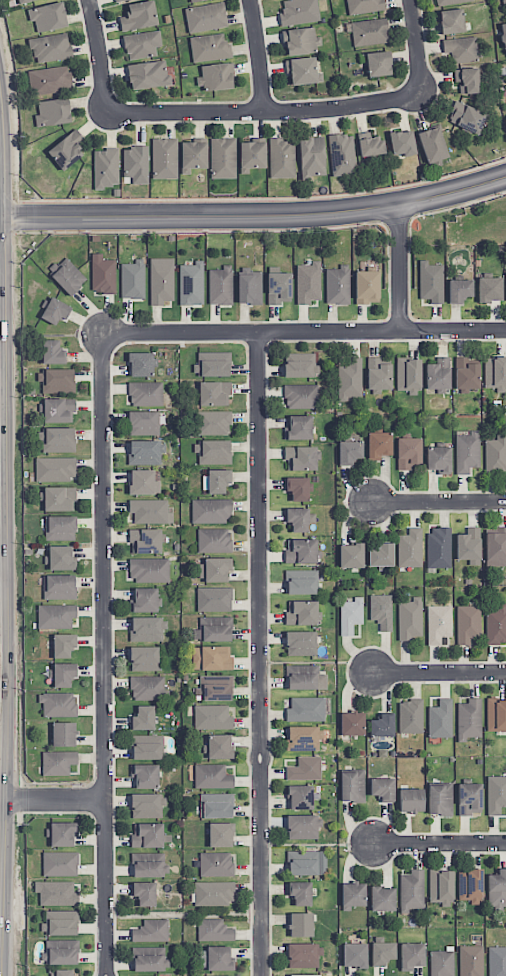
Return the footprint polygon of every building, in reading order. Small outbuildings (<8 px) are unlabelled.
[(129,15),(118,17),(121,32),(158,24),(153,0),(149,0),(127,4),(129,15)] [(280,25),(320,21),(318,0),(282,0),(284,10),(279,11),(280,25)] [(383,0),(346,0),(347,14),(383,11),(383,0)] [(27,8),(29,22),(34,20),(36,32),(67,26),(62,2),(27,8)] [(227,28),(224,3),(185,6),(187,32),(227,28)] [(440,34),(463,32),(462,9),(439,10),(440,34)] [(350,21),(352,46),(388,42),(386,18),(350,21)] [(316,53),(315,45),(321,45),(320,36),(314,37),(314,27),(283,30),(285,56),(316,53)] [(162,46),(160,30),(123,35),(126,59),(156,55),(155,47),(162,46)] [(71,58),(67,33),(29,38),(33,63),(71,58)] [(232,57),(230,41),(224,42),(223,34),(190,36),(192,60),(232,57)] [(443,38),(443,53),(451,53),(451,62),(477,61),(476,37),(443,38)] [(391,74),(389,51),(365,53),(367,77),(391,74)] [(291,85),(322,82),(322,72),(316,73),(314,56),(284,60),(286,74),(290,74),(291,85)] [(130,90),(172,84),(170,74),(167,75),(165,60),(127,65),(130,90)] [(201,64),(201,77),(196,77),(197,89),(233,88),(232,63),(201,64)] [(71,90),(69,66),(28,70),(30,95),(71,90)] [(454,69),(454,81),(459,81),(460,94),(478,93),(477,68),(454,69)] [(35,126),(70,123),(67,98),(37,101),(38,114),(34,115),(35,126)] [(477,135),(487,114),(456,100),(446,121),(477,135)] [(447,158),(440,127),(418,132),(425,163),(447,158)] [(82,155),(76,147),(85,141),(75,128),(46,151),(62,171),(82,155)] [(388,133),(393,157),(416,153),(411,129),(388,133)] [(370,137),(369,132),(356,133),(360,157),(384,154),(381,135),(370,137)] [(331,175),(355,174),(353,134),(329,135),(331,175)] [(300,176),(325,175),(324,137),(299,138),(300,176)] [(153,179),(178,178),(177,138),(152,139),(153,179)] [(211,178),(236,178),(236,138),(210,138),(211,178)] [(269,178),(295,177),(294,139),(269,140),(269,178)] [(207,168),(206,142),(181,142),(181,174),(191,174),(191,168),(207,168)] [(240,142),(239,167),(265,167),(265,142),(240,142)] [(148,146),(131,145),(131,150),(123,150),(123,177),(132,177),(132,183),(148,184),(148,146)] [(118,149),(93,150),(94,187),(119,186),(118,149)] [(115,260),(102,259),(102,254),(92,254),(91,294),(115,294),(115,260)] [(48,272),(69,295),(86,279),(65,256),(48,272)] [(174,258),(150,258),(150,306),(163,306),(163,300),(174,300),(174,258)] [(144,298),(144,259),(135,259),(135,263),(121,264),(121,298),(144,298)] [(180,265),(179,304),(203,305),(203,260),(194,260),(194,265),(180,265)] [(320,300),(320,261),(311,260),(311,265),(296,265),(296,304),(310,304),(310,300),(320,300)] [(430,304),(443,303),(443,264),(427,264),(427,260),(419,260),(420,298),(430,298),(430,304)] [(232,305),(232,265),(222,264),(222,270),(209,269),(208,304),(232,305)] [(326,269),(325,303),(349,304),(349,264),(339,264),(339,269),(326,269)] [(379,270),(355,271),(355,303),(379,303),(379,270)] [(291,303),(290,272),(267,273),(267,303),(291,303)] [(262,304),(262,273),(238,273),(238,303),(262,304)] [(501,301),(501,277),(478,277),(477,301),(501,301)] [(472,279),(449,280),(449,303),(463,303),(462,297),(472,297),(472,279)] [(40,318),(54,325),(58,318),(65,321),(72,307),(50,296),(40,318)] [(42,364),(65,363),(65,350),(59,350),(59,339),(42,340),(42,364)] [(152,352),(128,353),(129,377),(152,376),(152,352)] [(230,352),(197,352),(198,364),(193,364),(193,376),(230,375),(230,352)] [(284,376),(319,377),(319,365),(314,365),(314,353),(285,353),(284,376)] [(450,356),(434,356),(434,364),(426,364),(425,389),(449,389),(450,356)] [(479,364),(467,363),(467,357),(455,356),(454,389),(479,389),(479,364)] [(484,356),(483,387),(495,388),(495,392),(505,392),(505,357),(484,356)] [(362,400),(361,357),(347,357),(347,365),(337,365),(337,400),(362,400)] [(391,363),(381,364),(381,357),(367,357),(367,390),(391,389),(391,363)] [(420,358),(396,358),(397,390),(408,390),(408,395),(420,395),(420,358)] [(74,370),(37,369),(37,381),(42,381),(42,392),(74,392),(74,370)] [(229,381),(198,382),(199,406),(230,405),(229,381)] [(162,382),(129,382),(128,404),(162,405),(162,382)] [(317,384),(284,385),(285,409),(318,408),(317,384)] [(43,423),(74,422),(74,398),(43,399),(43,423)] [(197,411),(197,433),(230,434),(231,411),(197,411)] [(128,434),(159,434),(159,425),(163,425),(164,412),(128,412),(128,434)] [(285,440),(312,439),(311,415),(289,416),(289,426),(285,426),(285,440)] [(41,452),(75,452),(74,427),(41,428),(41,452)] [(479,467),(479,430),(454,431),(455,474),(469,474),(469,467),(479,467)] [(381,459),(381,454),(392,453),(391,432),(367,432),(368,460),(381,459)] [(496,433),(496,440),(485,440),(485,473),(505,473),(505,433),(496,433)] [(396,469),(421,469),(421,437),(397,437),(396,469)] [(128,441),(128,464),(161,464),(160,452),(165,452),(165,441),(128,441)] [(230,441),(194,441),(193,452),(198,452),(198,463),(230,464),(230,441)] [(339,465),(353,465),(353,458),(362,458),(362,441),(338,441),(339,465)] [(316,470),(316,446),(284,446),(284,459),(287,459),(287,470),(316,470)] [(450,447),(427,447),(427,469),(438,469),(438,474),(450,474),(450,447)] [(35,481),(74,480),(74,457),(35,458),(35,481)] [(159,469),(129,470),(130,494),(160,493),(159,469)] [(225,493),(225,484),(230,484),(231,470),(205,469),(204,492),(225,493)] [(308,477),(285,477),(285,491),(291,491),(291,501),(308,501),(308,477)] [(74,487),(43,487),(44,511),(75,511),(74,487)] [(171,499),(129,500),(129,513),(133,513),(133,523),(171,523),(171,499)] [(192,523),(231,523),(231,499),(192,499),(192,523)] [(285,509),(284,522),(291,522),(291,532),(308,532),(308,524),(315,524),(315,510),(285,509)] [(76,539),(75,516),(44,516),(45,539),(76,539)] [(428,568),(451,567),(451,527),(427,528),(428,568)] [(456,534),(456,559),(472,560),(472,564),(480,565),(480,527),(465,527),(465,534),(456,534)] [(505,566),(505,527),(485,528),(486,567),(505,566)] [(230,528),(198,529),(198,552),(231,552),(230,528)] [(421,528),(408,528),(408,535),(397,535),(397,566),(421,566),(421,528)] [(160,529),(130,529),(130,553),(161,553),(160,529)] [(286,563),(316,563),(316,539),(286,539),(286,563)] [(392,565),(393,543),(378,543),(378,547),(368,547),(368,565),(392,565)] [(339,568),(363,568),(363,544),(339,544),(339,568)] [(76,569),(76,561),(72,561),(71,545),(48,546),(48,556),(46,556),(46,570),(76,569)] [(169,559),(129,558),(129,581),(169,581),(169,559)] [(229,581),(230,558),(204,558),(204,565),(199,564),(199,581),(229,581)] [(317,570),(286,570),(286,594),(318,594),(317,570)] [(75,599),(75,575),(43,575),(43,599),(75,599)] [(232,588),(197,587),(196,611),(232,611),(232,588)] [(157,612),(157,588),(133,588),(133,612),(157,612)] [(392,595),(370,595),(369,620),(379,620),(379,631),(391,631),(392,595)] [(340,635),(353,635),(353,624),(362,624),(362,596),(353,597),(353,601),(340,601),(340,635)] [(398,602),(398,640),(422,639),(422,596),(412,597),(412,601),(398,602)] [(316,601),(286,601),(286,624),(317,624),(316,601)] [(494,603),(494,611),(486,610),(486,644),(505,644),(505,603),(494,603)] [(38,628),(72,628),(71,617),(77,617),(76,604),(37,605),(38,628)] [(481,606),(457,605),(456,645),(470,645),(470,639),(480,639),(481,606)] [(428,645),(440,645),(440,637),(451,637),(451,606),(427,606),(428,645)] [(130,640),(162,640),(162,629),(167,629),(167,617),(130,618),(130,640)] [(231,617),(199,617),(199,630),(194,630),(193,640),(231,641),(231,617)] [(315,631),(285,632),(286,655),(316,655),(315,631)] [(53,658),(70,658),(70,647),(75,647),(75,634),(53,634),(53,658)] [(192,646),(192,670),(231,670),(231,646),(192,646)] [(159,671),(160,647),(130,647),(130,670),(159,671)] [(53,664),(53,687),(70,687),(70,677),(76,677),(76,663),(53,664)] [(318,674),(319,665),(287,665),(287,689),(326,690),(326,674),(318,674)] [(164,676),(131,676),(130,699),(168,699),(168,690),(164,690),(164,676)] [(232,700),(232,676),(199,677),(199,687),(195,687),(195,700),(232,700)] [(73,693),(38,693),(38,702),(43,702),(42,716),(77,716),(77,702),(73,702),(73,693)] [(325,720),(324,697),(290,698),(291,708),(286,708),(286,721),(325,720)] [(457,703),(458,741),(466,741),(466,737),(481,737),(481,697),(467,698),(467,703),(457,703)] [(451,698),(439,698),(439,706),(428,706),(428,737),(452,737),(451,698)] [(505,731),(505,698),(486,699),(487,731),(505,731)] [(422,700),(398,700),(399,733),(423,733),(422,700)] [(154,705),(136,706),(136,716),(130,716),(130,730),(154,730),(154,705)] [(228,705),(194,705),(194,729),(233,729),(233,715),(228,716),(228,705)] [(340,735),(363,735),(363,713),(340,712),(340,735)] [(393,713),(379,713),(379,720),(369,719),(369,736),(393,736),(393,713)] [(52,746),(75,746),(76,722),(52,722),(52,746)] [(287,727),(287,751),(319,751),(318,738),(323,738),(323,727),(287,727)] [(207,758),(231,759),(231,735),(208,734),(207,758)] [(163,759),(163,735),(131,735),(132,759),(163,759)] [(42,776),(69,775),(69,764),(77,764),(77,751),(42,752),(42,776)] [(286,779),(320,779),(320,757),(298,756),(298,767),(286,766),(286,779)] [(158,764),(130,764),(131,778),(135,778),(135,789),(158,788),(158,764)] [(194,788),(233,788),(233,775),(225,775),(225,764),(195,764),(194,788)] [(340,771),(340,801),(365,801),(364,770),(340,771)] [(487,776),(487,815),(500,815),(500,807),(505,807),(505,776),(487,776)] [(380,802),(394,802),(393,778),(370,778),(370,795),(380,795),(380,802)] [(458,814),(482,814),(481,783),(457,784),(458,814)] [(428,784),(428,815),(453,815),(452,784),(428,784)] [(312,785),(289,786),(289,810),(312,809),(312,785)] [(423,812),(423,788),(399,789),(399,812),(423,812)] [(200,818),(232,817),(232,793),(200,794),(200,818)] [(130,794),(131,817),(162,817),(162,806),(166,806),(166,794),(130,794)] [(317,839),(318,826),(322,826),(322,816),(287,816),(287,839),(317,839)] [(50,822),(50,829),(45,829),(45,836),(51,837),(51,846),(73,847),(73,833),(78,833),(78,822),(50,822)] [(132,847),(163,847),(163,842),(171,842),(171,834),(163,835),(163,823),(132,824),(132,847)] [(233,823),(209,823),(209,847),(233,847),(233,823)] [(288,875),(326,874),(326,851),(287,851),(288,875)] [(43,876),(78,876),(78,852),(42,852),(43,876)] [(233,876),(233,852),(199,852),(200,876),(233,876)] [(132,877),(166,876),(166,853),(132,853),(132,877)] [(497,868),(497,874),(487,875),(488,906),(505,906),(505,868),(497,868)] [(423,869),(410,869),(410,874),(399,874),(399,909),(424,909),(423,869)] [(481,869),(458,869),(459,900),(471,900),(471,904),(482,904),(481,869)] [(429,902),(441,902),(441,906),(453,906),(452,870),(429,870),(429,902)] [(78,905),(78,891),(73,891),(73,880),(34,882),(34,892),(40,892),(40,906),(78,905)] [(234,881),(194,882),(194,904),(234,903),(234,881)] [(311,881),(287,882),(288,896),(294,896),(294,906),(311,906),(311,881)] [(138,906),(154,906),(155,883),(131,882),(130,897),(138,897),(138,906)] [(365,906),(365,883),(341,882),(341,906),(365,906)] [(371,911),(395,910),(394,887),(370,887),(371,911)] [(78,911),(45,910),(45,923),(40,923),(40,934),(77,935),(78,911)] [(312,936),(312,912),(289,913),(289,937),(312,936)] [(198,940),(234,939),(234,928),(224,928),(224,918),(197,919),(198,940)] [(168,941),(168,919),(143,919),(143,927),(132,927),(131,941),(168,941)] [(77,964),(77,940),(45,940),(45,953),(42,953),(42,963),(77,964)] [(395,942),(371,943),(371,966),(385,966),(385,959),(395,959),(395,942)] [(343,943),(342,967),(366,967),(366,943),(343,943)] [(400,944),(400,971),(413,971),(413,966),(424,966),(424,943),(400,944)] [(288,966),(320,967),(320,944),(288,944),(288,966)] [(458,946),(459,975),(483,975),(482,945),(458,946)] [(133,971),(162,971),(163,947),(133,947),(133,971)] [(231,970),(231,947),(199,947),(200,964),(206,963),(207,970),(231,970)] [(488,947),(489,975),(505,975),(505,947),(488,947)] [(453,950),(429,951),(430,975),(454,975),(453,950)]
